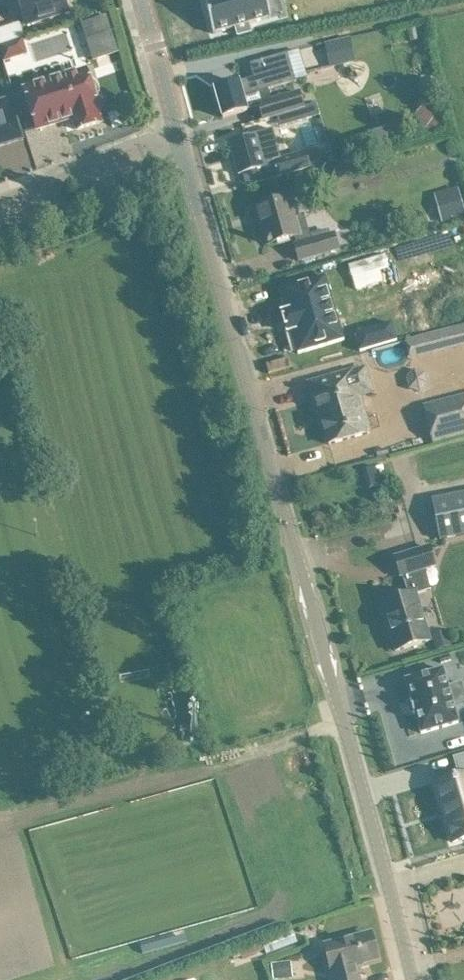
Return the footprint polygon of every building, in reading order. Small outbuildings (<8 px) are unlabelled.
[(26,25),(68,12),(67,8),(69,7),(69,3),(69,0),(18,0),(26,25)] [(204,1),(213,34),(234,28),(273,17),(268,0),(206,0),(204,1)] [(106,16),(81,24),(92,61),(117,52),(106,16)] [(0,30),(0,47),(11,44),(22,40),(23,40),(24,39),(20,24),(0,30)] [(352,51),(349,38),(324,43),(328,67),(354,61),(352,51)] [(3,63),(27,56),(23,40),(22,40),(11,44),(0,47),(0,52),(3,63)] [(254,78),(215,89),(223,118),(242,112),(247,111),(260,108),(272,104),(271,101),(268,90),(296,82),(288,54),(270,59),(250,65),(254,78)] [(77,130),(100,123),(97,111),(99,111),(96,101),(98,96),(98,93),(98,90),(96,87),(95,85),(93,83),(90,82),(86,71),(25,90),(38,130),(74,118),(77,130)] [(272,104),(260,108),(263,120),(277,116),(303,109),(298,93),(271,101),(272,104)] [(23,139),(10,97),(0,100),(0,145),(23,139)] [(422,132),(424,131),(432,137),(444,122),(436,115),(437,113),(425,103),(410,122),(422,132)] [(319,116),(315,104),(302,108),(303,109),(277,116),(280,127),(306,119),(319,116)] [(392,145),(386,128),(369,133),(375,151),(392,145)] [(248,136),(229,141),(239,175),(250,172),(258,170),(265,168),(275,165),(274,161),(281,159),(278,148),(272,129),(248,136)] [(258,170),(250,172),(254,185),(279,178),(321,165),(316,149),(281,159),(274,161),(275,165),(265,168),(258,170)] [(329,165),(311,171),(315,182),(333,177),(329,165)] [(257,208),(268,245),(299,236),(292,214),(297,212),(293,198),(257,208)] [(438,209),(441,223),(463,217),(463,212),(461,202),(438,209)] [(334,238),(297,247),(301,262),(339,252),(334,238)] [(327,277),(281,291),(288,313),(284,314),(285,318),(289,317),(292,328),(288,329),(290,334),(293,332),(300,355),(346,341),(327,277)] [(392,325),(355,335),(360,353),(397,343),(392,325)] [(365,368),(327,379),(308,384),(317,415),(321,414),(329,445),(370,433),(359,397),(373,392),(365,368)] [(413,369),(405,378),(408,390),(420,393),(428,384),(425,372),(413,369)] [(426,409),(435,440),(463,432),(463,399),(426,409)] [(433,499),(440,538),(463,534),(463,493),(433,499)] [(408,595),(384,603),(381,603),(396,651),(415,646),(430,641),(416,594),(426,591),(420,571),(435,566),(429,547),(395,557),(400,577),(402,576),(408,595)] [(447,631),(431,636),(436,651),(452,646),(447,631)] [(460,683),(447,687),(442,670),(405,680),(411,701),(410,701),(414,714),(415,714),(421,734),(458,723),(453,706),(463,703),(463,695),(460,683)] [(436,785),(453,843),(463,839),(463,756),(455,759),(460,778),(436,785)] [(239,949),(231,952),(233,959),(241,956),(242,958),(264,950),(266,955),(297,943),(292,929),(261,941),(239,949)] [(371,934),(325,946),(331,970),(333,975),(334,979),(359,979),(355,964),(377,959),(371,934)] [(271,964),(272,979),(278,979),(292,979),(290,962),(271,964)] [(185,979),(217,979),(214,972),(185,979)]
